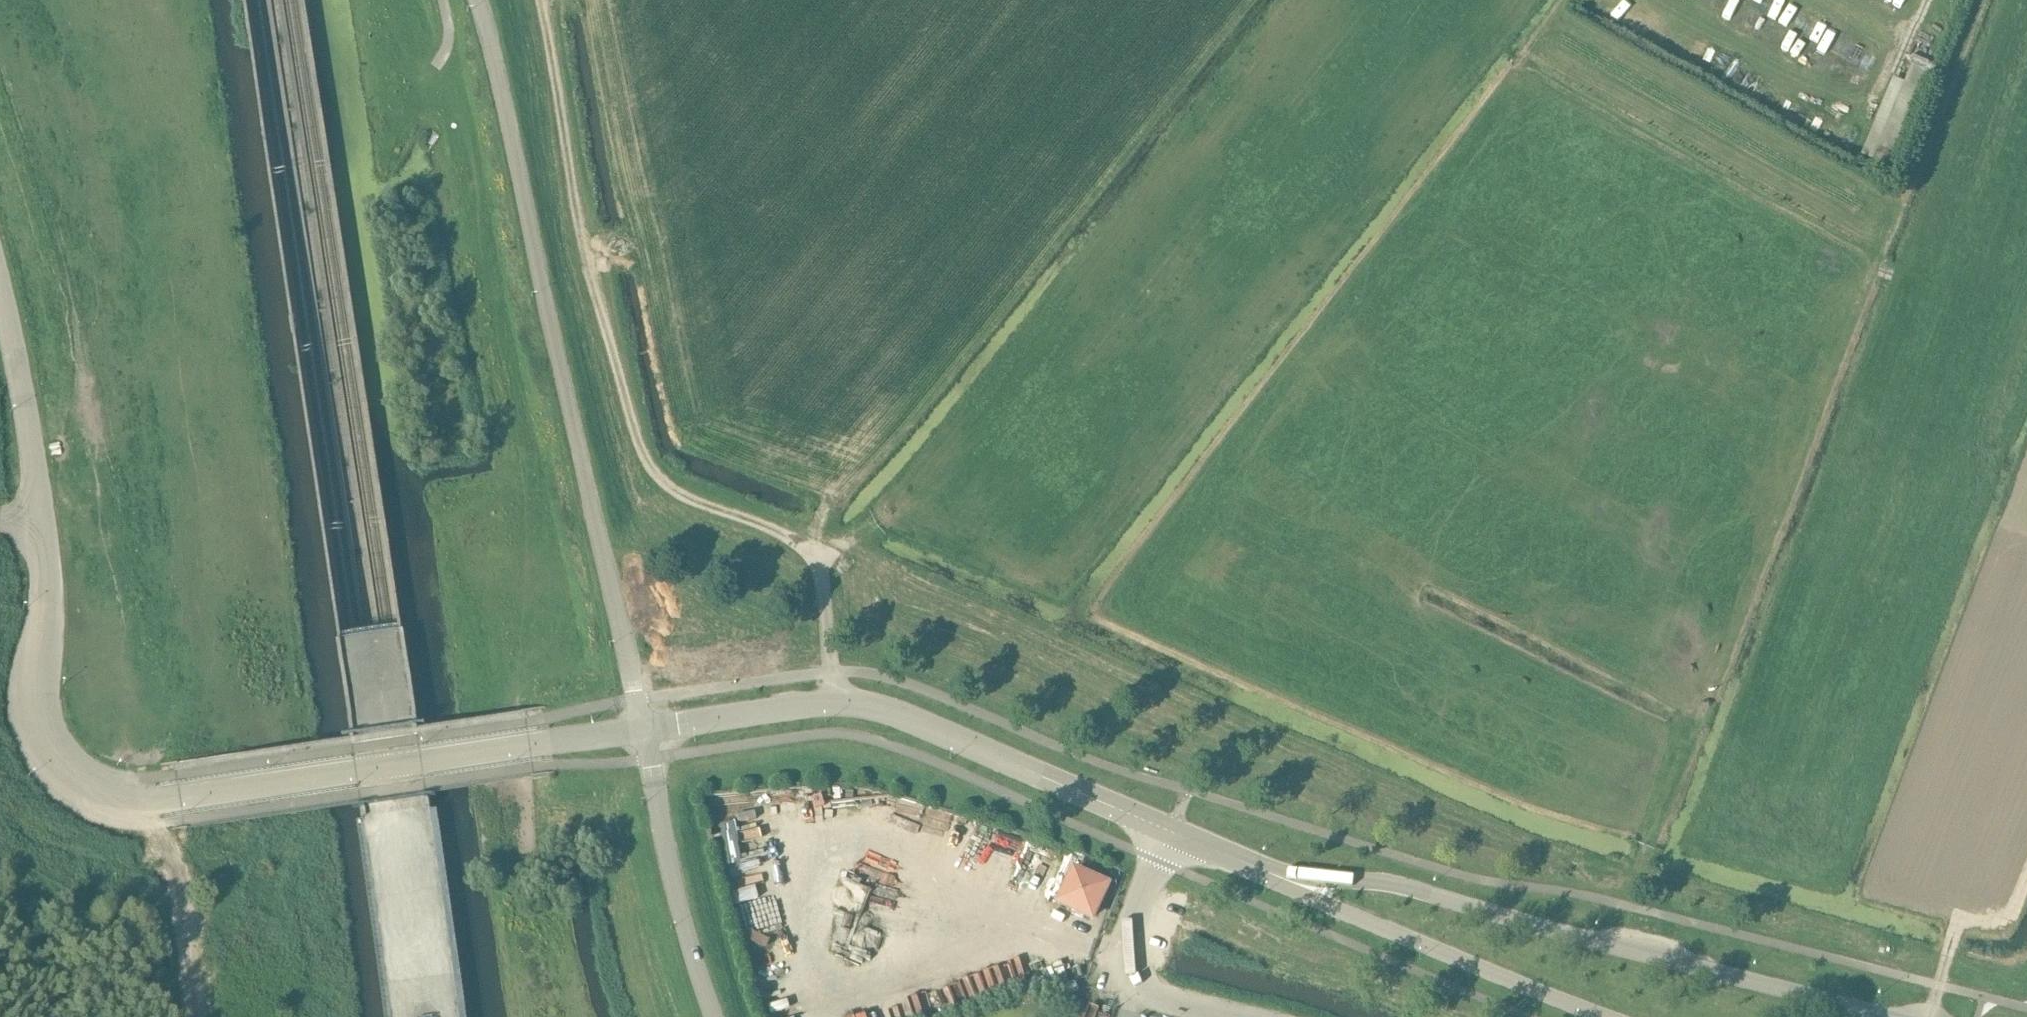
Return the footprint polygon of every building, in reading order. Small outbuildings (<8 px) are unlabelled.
[(405,636),(389,638),(356,643),(338,645),(362,811),(356,812),(384,1016),(467,1016),(436,800),(430,801),(405,636)] [(1074,869),(1059,902),(1094,918),(1109,885),(1074,869)]
